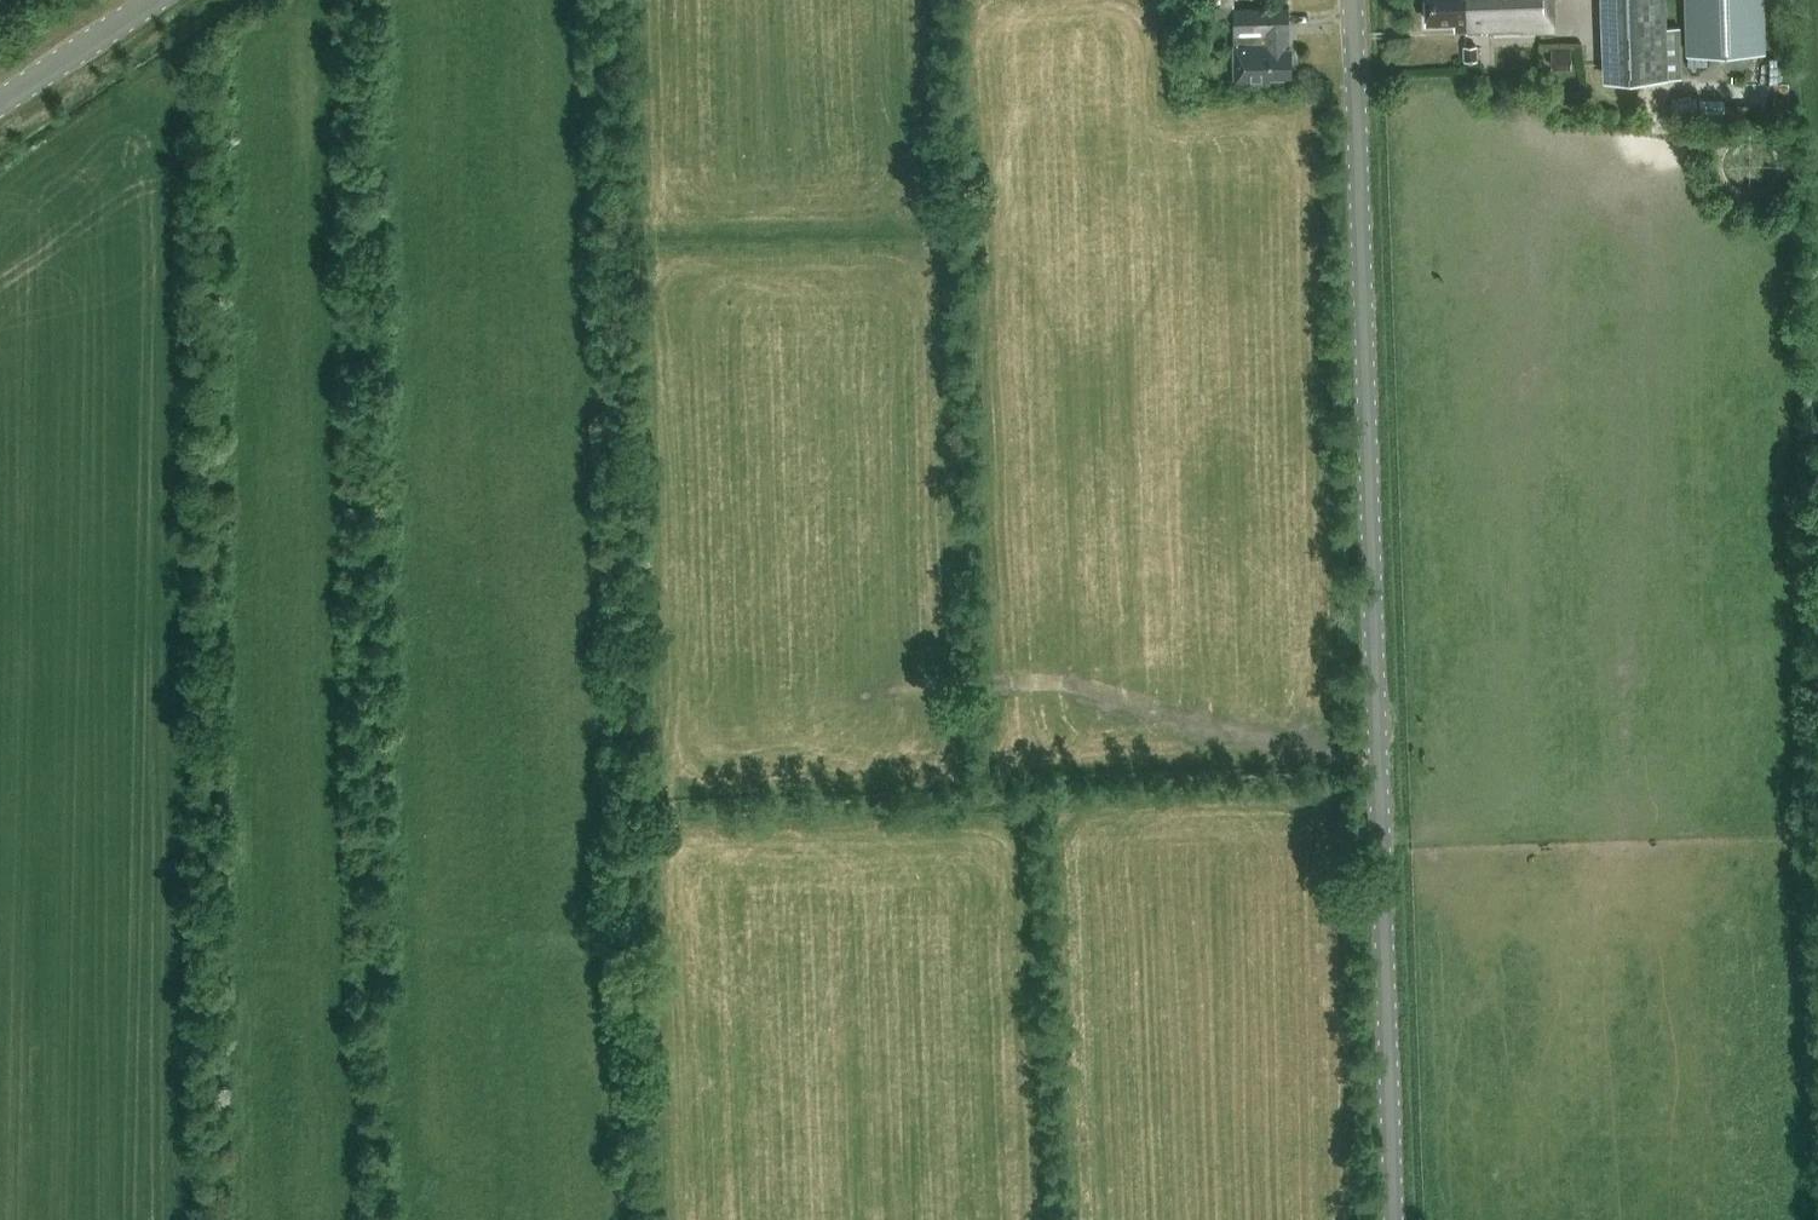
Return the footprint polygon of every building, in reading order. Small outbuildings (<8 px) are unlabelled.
[(1232,0),(1197,0),(1198,14),(1232,14),(1232,0)] [(1553,29),(1552,0),(1428,0),(1428,21),(1455,20),(1455,25),(1467,25),(1467,32),(1553,29)] [(1603,80),(1668,78),(1668,77),(1681,76),(1680,26),(1666,27),(1665,0),(1600,0),(1603,80)] [(1688,52),(1765,49),(1763,0),(1686,0),(1688,52)] [(1270,75),(1290,75),(1289,6),(1234,7),(1235,81),(1270,81),(1270,75)] [(1547,63),(1579,64),(1580,40),(1548,39),(1547,63)] [(1464,60),(1477,60),(1477,45),(1464,45),(1464,60)]
